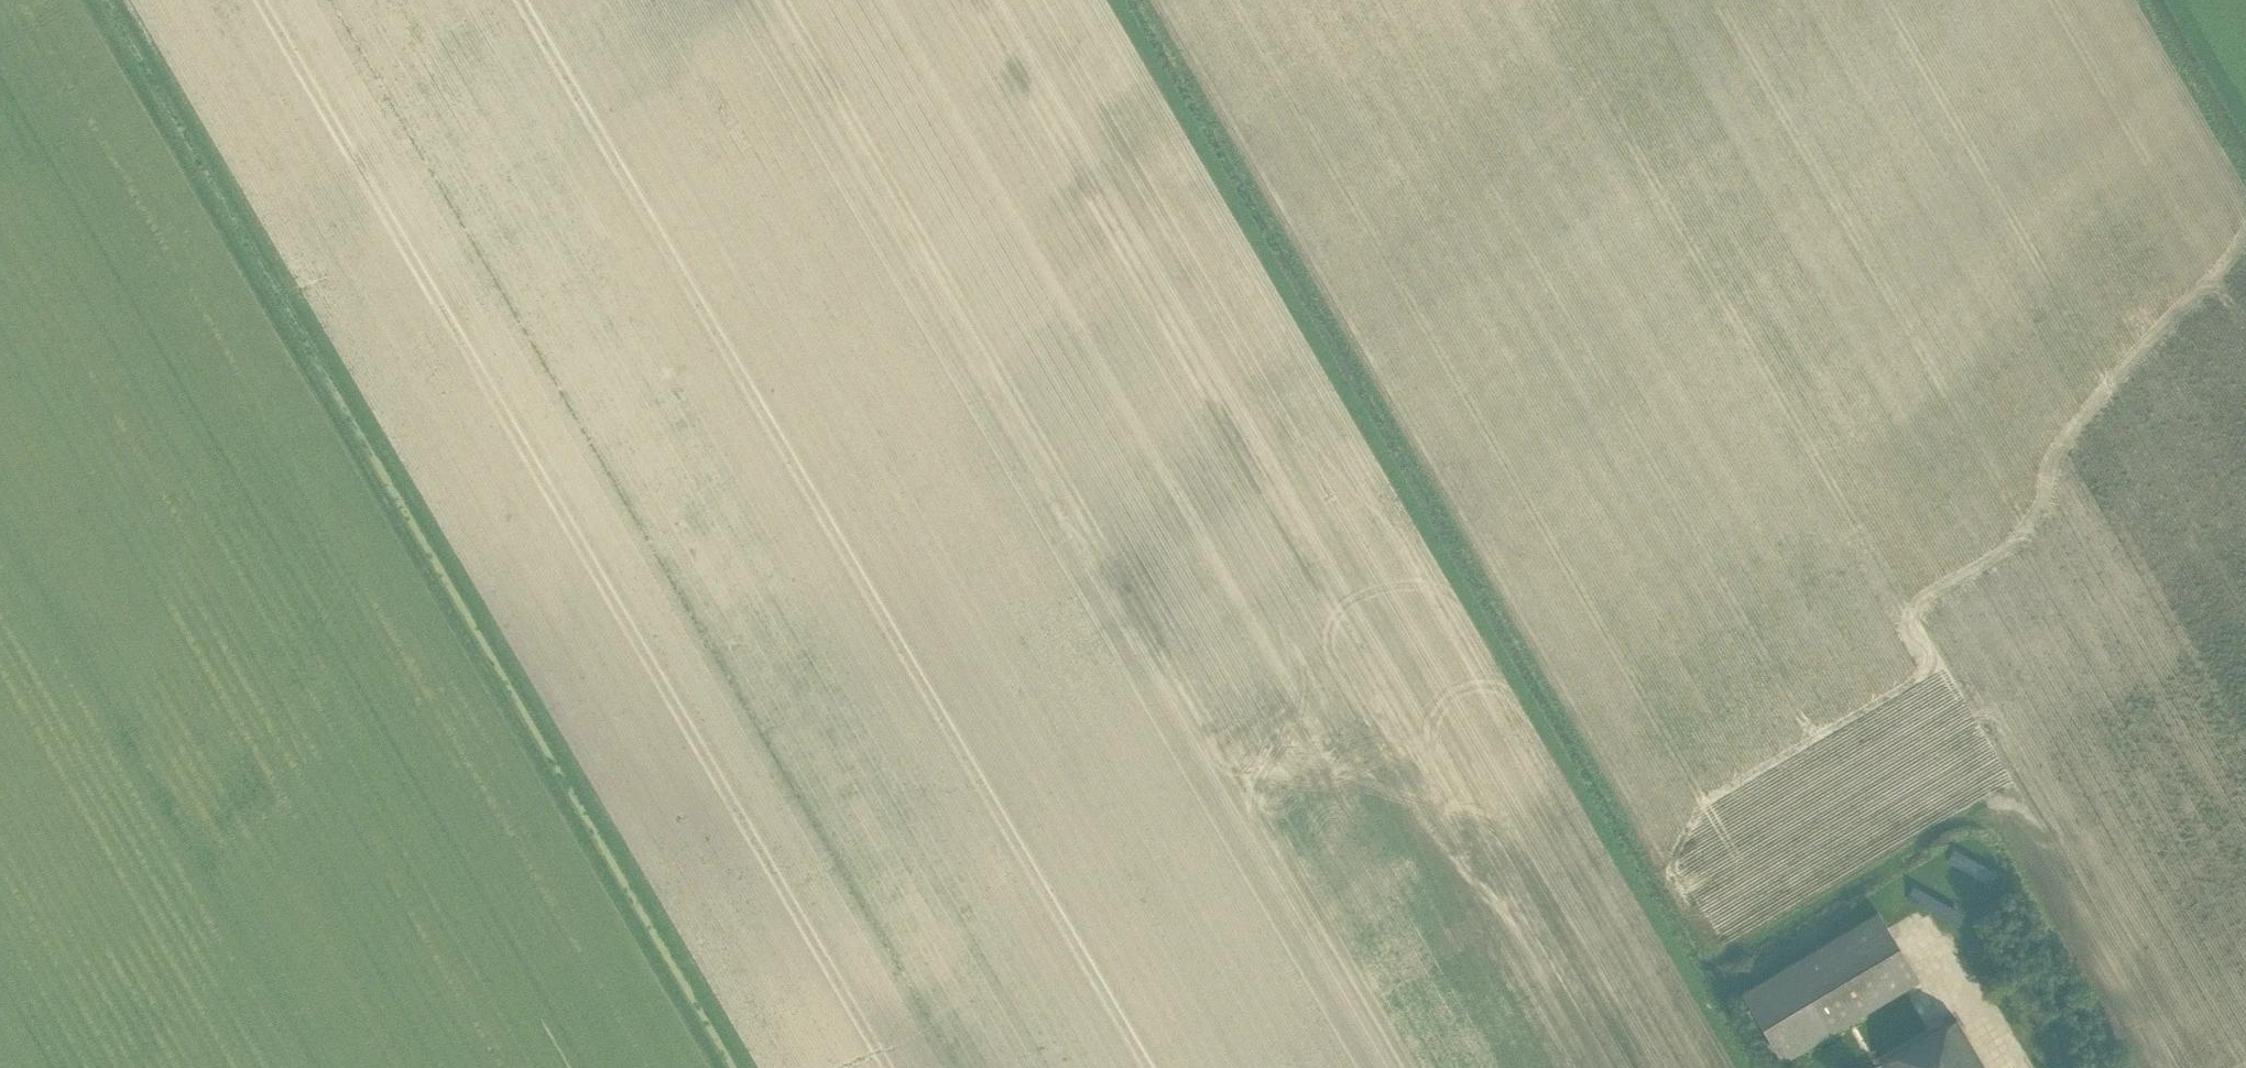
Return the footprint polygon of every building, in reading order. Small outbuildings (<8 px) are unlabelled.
[(1921,982),(1880,912),(1742,993),(1782,1063),(1921,982)] [(1959,1017),(1885,1063),(1888,1067),(1988,1067),(1959,1017)]
